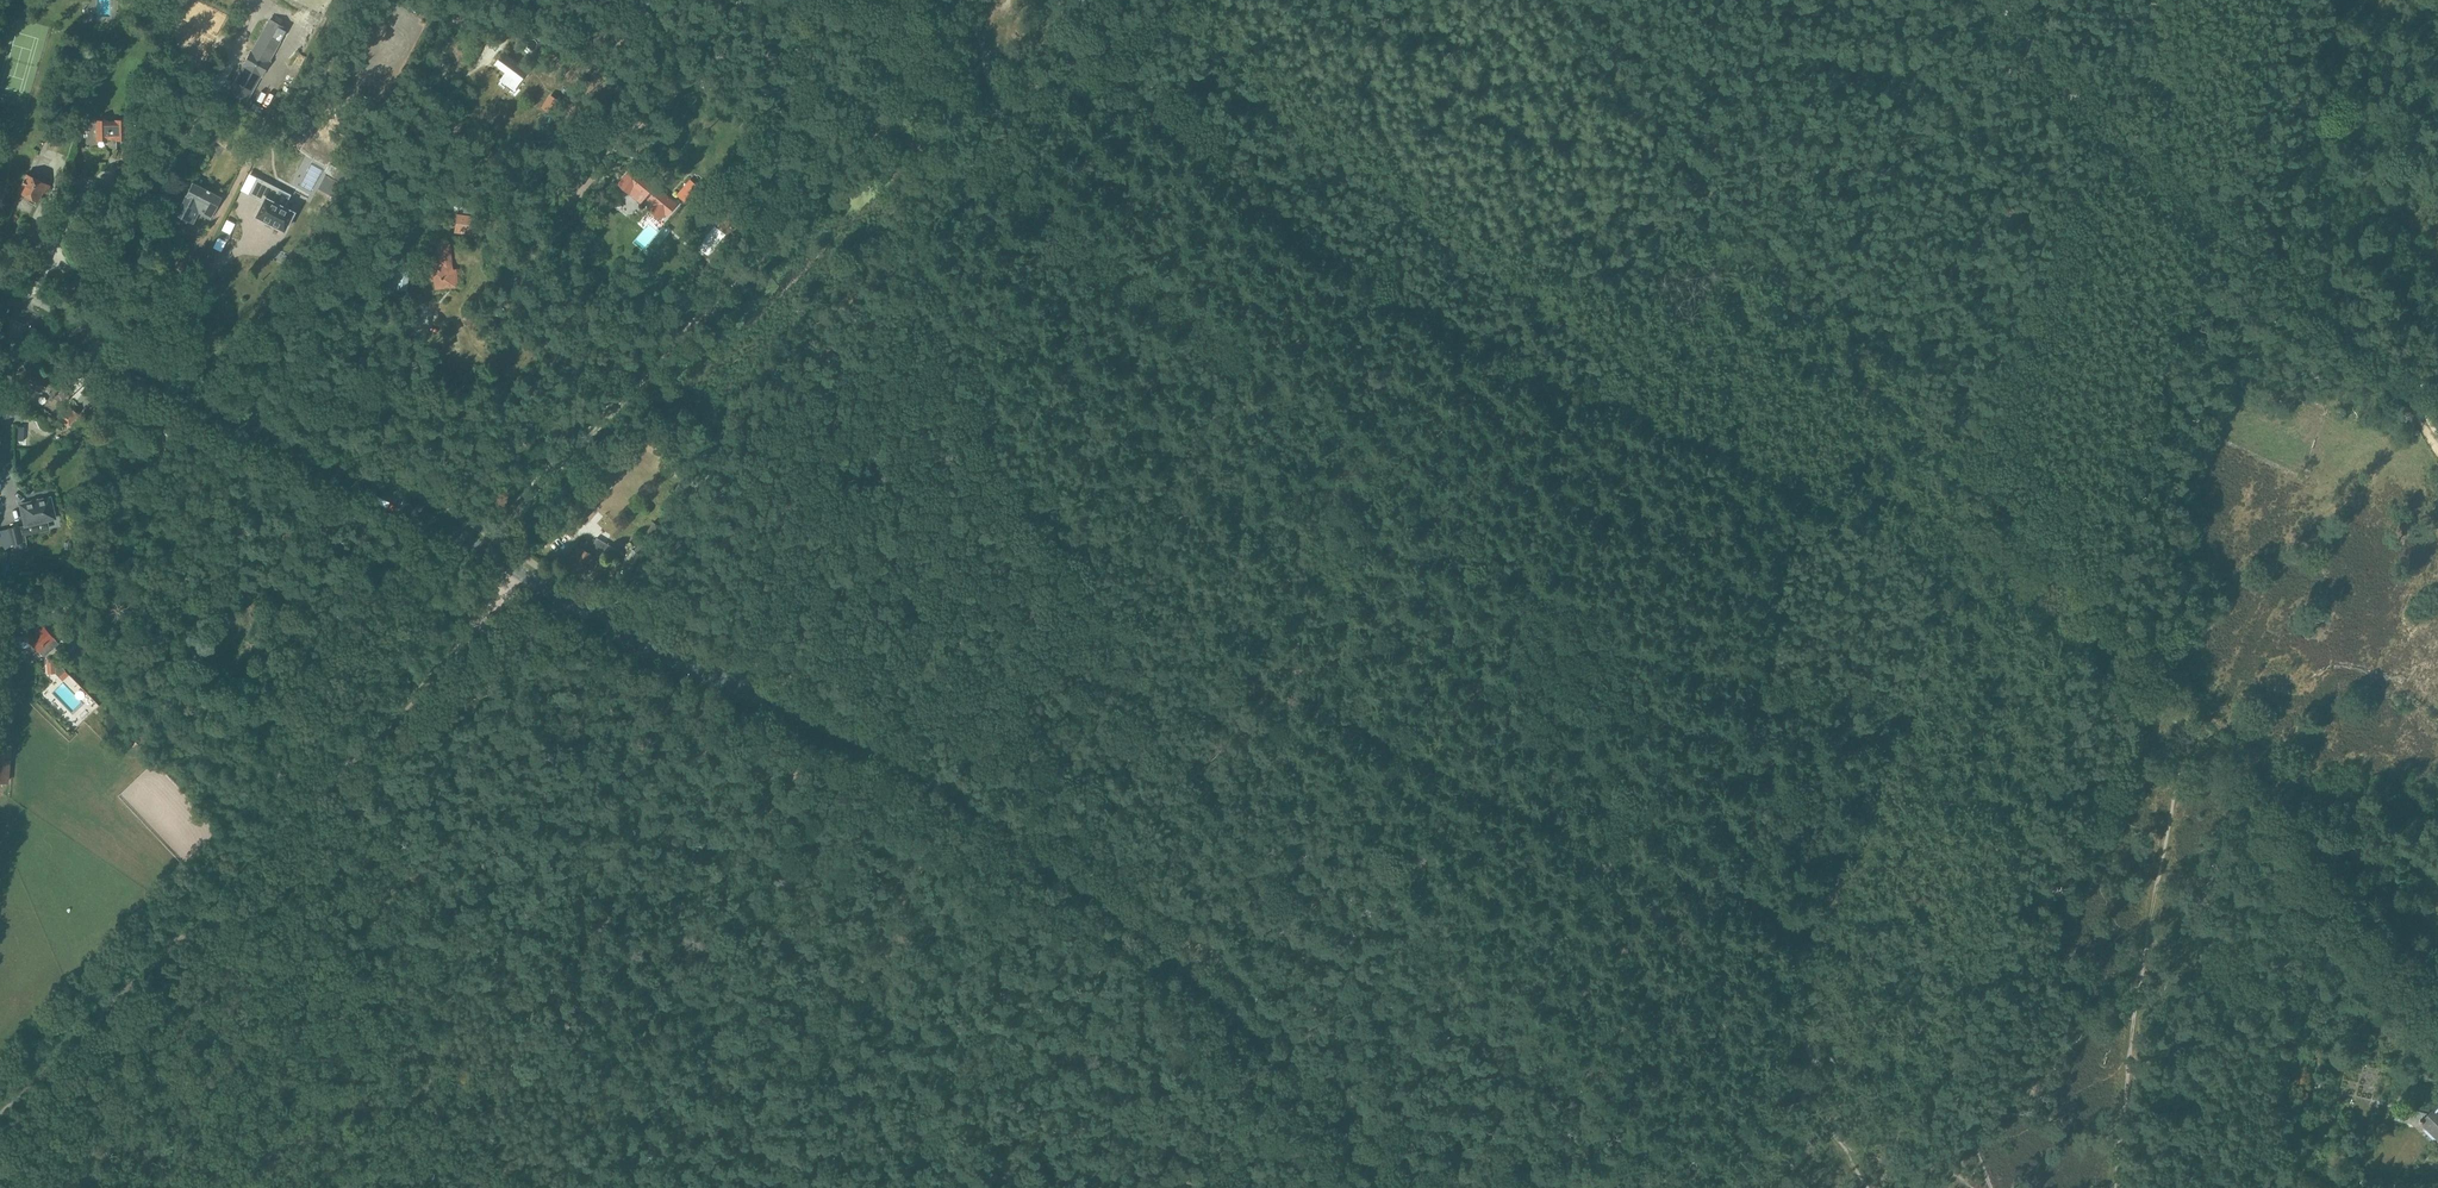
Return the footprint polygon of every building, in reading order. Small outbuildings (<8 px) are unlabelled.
[(159,0),(143,0),(141,3),(160,14),(166,4),(159,0)] [(229,91),(236,95),(246,101),(260,76),(261,77),(270,61),(269,60),(287,28),(270,18),(252,51),(250,50),(241,66),(243,66),(229,91)] [(440,25),(432,39),(438,43),(439,40),(449,46),(456,34),(440,25)] [(497,65),(506,72),(519,81),(527,69),(505,53),(497,65)] [(955,96),(936,89),(932,100),(950,107),(955,96)] [(551,95),(543,107),(553,113),(561,101),(551,95)] [(96,121),(96,139),(108,139),(108,138),(116,138),(116,139),(126,139),(126,120),(116,120),(116,121),(107,121),(107,120),(96,121)] [(628,191),(630,192),(634,187),(645,196),(647,194),(650,197),(649,199),(654,204),(650,209),(661,218),(665,213),(667,215),(677,204),(658,188),(654,185),(652,183),(653,182),(649,178),(648,180),(638,171),(639,170),(635,167),(634,168),(633,167),(619,183),(621,185),(621,187),(626,191),(628,191)] [(51,184),(27,173),(18,191),(38,201),(43,191),(47,193),(51,184)] [(257,177),(248,194),(262,201),(255,216),(284,231),(293,212),(274,202),(280,189),(257,177)] [(684,190),(679,196),(685,201),(697,186),(689,180),(682,189),(684,190)] [(204,187),(203,188),(190,182),(184,195),(186,196),(177,214),(189,220),(193,211),(197,213),(198,211),(210,217),(220,197),(209,191),(209,190),(204,187)] [(430,207),(426,219),(444,224),(447,213),(430,207)] [(454,230),(477,233),(478,215),(456,213),(454,230)] [(708,226),(699,238),(716,251),(725,239),(708,226)] [(221,230),(218,236),(228,241),(231,235),(221,230)] [(452,269),(448,242),(437,243),(440,262),(433,263),(433,267),(430,267),(431,272),(428,273),(429,281),(435,280),(435,285),(438,285),(440,287),(446,286),(447,284),(457,283),(455,269),(452,269)] [(394,278),(392,288),(405,290),(410,263),(395,260),(392,278),(394,278)] [(28,366),(20,382),(28,386),(26,391),(29,392),(27,396),(36,401),(49,377),(28,366)] [(381,403),(391,413),(398,406),(388,396),(381,403)] [(64,409),(58,417),(67,422),(71,424),(78,412),(70,407),(67,411),(64,409)] [(154,423),(143,419),(139,429),(151,433),(154,423)] [(21,505),(25,525),(54,518),(49,498),(38,501),(38,500),(37,501),(38,501),(33,502),(32,502),(21,505)] [(586,519),(597,507),(590,499),(578,512),(586,519)] [(626,555),(618,550),(611,546),(606,542),(597,537),(592,545),(598,548),(594,554),(580,546),(567,569),(582,578),(587,568),(593,571),(605,551),(632,569),(660,526),(649,519),(626,555)] [(24,542),(20,526),(7,529),(11,545),(24,542)] [(34,633),(31,631),(13,630),(12,639),(30,640),(40,652),(41,651),(45,655),(58,642),(43,625),(34,633)] [(56,667),(56,657),(47,658),(47,673),(55,673),(55,667),(56,667)] [(64,670),(58,676),(62,679),(68,673),(64,670)] [(7,781),(10,747),(0,747),(0,781),(7,781)] [(2419,1124),(2423,1125),(2437,1138),(2437,1104),(2428,1114),(2398,1107),(2395,1118),(2419,1124)]
